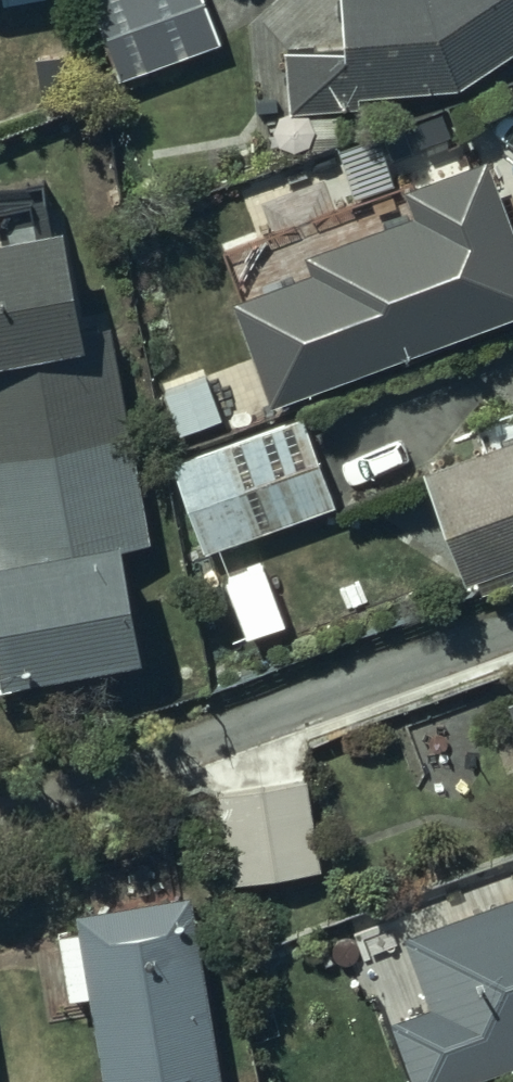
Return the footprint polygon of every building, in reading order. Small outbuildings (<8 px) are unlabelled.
[(201,0),(85,0),(115,79),(217,41),(201,0)] [(282,50),(282,110),(355,110),(355,91),(453,87),(512,44),(512,0),(339,0),(340,51),(282,50)] [(481,155),(397,186),(406,211),(302,250),(308,266),(226,296),(262,398),(512,309),(512,244),(481,155)] [(0,230),(0,673),(131,647),(110,543),(145,536),(128,456),(103,331),(75,336),(51,220),(0,230)] [(485,442),(419,467),(461,578),(473,573),(479,589),(512,576),(512,409),(477,422),(485,442)] [(298,415),(168,463),(199,549),(330,501),(298,415)] [(501,698),(512,730),(512,694),(501,698)] [(302,775),(209,787),(220,878),(314,866),(302,775)] [(386,1017),(408,1081),(431,1081),(512,1053),(512,876),(351,933),(381,1019),(386,1017)] [(74,927),(52,930),(62,995),(84,992),(97,1081),(216,1081),(186,889),(71,909),(74,927)]
